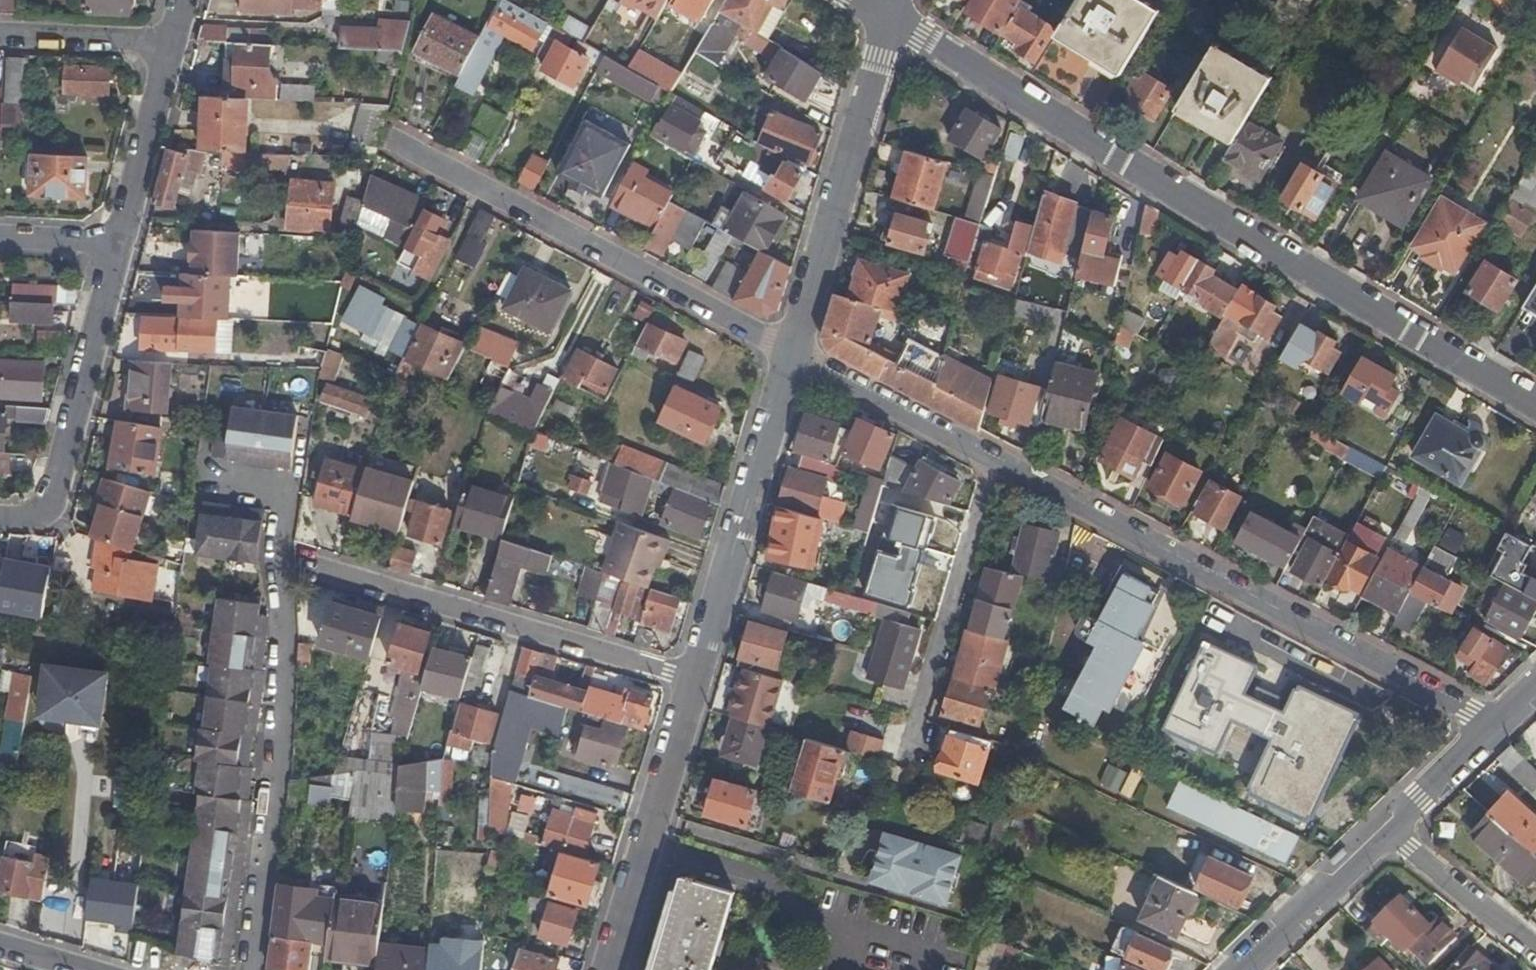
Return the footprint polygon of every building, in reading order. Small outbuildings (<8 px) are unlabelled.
[(20,0),(0,0),(0,14),(19,15),(20,0)] [(131,13),(132,0),(90,0),(89,11),(131,13)] [(241,10),(292,12),(293,0),(242,0),(241,10)] [(455,86),(477,97),(510,35),(535,51),(549,25),(541,21),(504,0),(501,0),(481,38),(460,77),(455,86)] [(633,10),(637,5),(659,18),(670,0),(617,0),(633,10)] [(672,4),(701,22),(711,7),(701,1),(702,0),(674,0),(672,4)] [(721,11),(752,30),(758,35),(775,7),(780,10),(786,0),(728,0),(721,11)] [(1021,0),(973,0),(966,12),(1000,33),(1021,0)] [(1056,35),(1120,75),(1161,11),(1143,0),(1078,0),(1075,5),(1056,35)] [(1244,0),(1266,13),(1272,2),(1275,4),(1278,0),(1244,0)] [(1456,6),(1467,12),(1475,0),(1460,0),(1456,6)] [(1535,11),(1535,0),(1517,0),(1535,11)] [(1033,8),(1023,1),(1019,6),(1030,13),(1033,8)] [(1019,6),(1002,34),(1021,46),(1018,51),(1035,62),(1056,29),(1030,13),(1019,6)] [(785,13),(780,10),(775,7),(758,35),(768,40),(785,13)] [(436,15),(448,21),(449,17),(438,11),(436,15)] [(752,30),(721,11),(696,53),(716,65),(734,36),(745,43),(752,30)] [(440,67),(460,77),(481,38),(448,21),(436,15),(434,14),(417,50),(442,63),(440,67)] [(334,24),(334,16),(324,15),(324,24),(334,24)] [(398,51),(403,51),(411,20),(382,19),(381,30),(343,28),(341,48),(398,51)] [(573,22),(566,35),(572,39),(584,45),(593,31),(573,22)] [(202,25),(198,40),(227,42),(227,29),(227,26),(202,25)] [(566,35),(554,28),(548,39),(558,45),(544,72),(574,88),(588,63),(590,61),(585,59),(566,49),(572,39),(566,35)] [(1452,74),(1462,80),(1474,87),(1496,49),(1460,28),(1435,71),(1449,79),(1452,74)] [(227,29),(227,42),(228,42),(249,43),(250,30),(227,29)] [(247,98),(276,99),(277,80),(270,79),(272,44),(249,43),(228,42),(227,69),(237,70),(236,97),(247,98)] [(1184,99),(1177,110),(1233,144),(1246,122),(1272,79),(1222,49),(1225,45),(1218,42),(1184,99)] [(590,49),(584,45),(582,50),(587,54),(590,49)] [(806,100),(823,72),(782,48),(767,75),(806,100)] [(590,61),(588,63),(600,69),(605,57),(590,49),(587,54),(585,59),(590,61)] [(414,54),(440,67),(442,63),(417,50),(414,54)] [(716,65),(696,53),(685,71),(704,82),(707,77),(717,82),(724,70),(716,65)] [(600,69),(598,73),(663,109),(671,95),(628,70),(605,57),(600,69)] [(678,82),(635,57),(628,70),(671,95),(676,87),(678,82)] [(7,98),(22,99),(24,63),(9,62),(7,98)] [(108,94),(109,68),(65,66),(64,91),(108,94)] [(1171,91),(1144,74),(1126,104),(1153,121),(1171,91)] [(1459,85),(1462,80),(1452,74),(1449,79),(1459,85)] [(285,99),(314,100),(315,84),(286,83),(285,99)] [(676,87),(671,95),(706,114),(710,107),(676,87)] [(204,150),(225,151),(245,151),(247,98),(236,97),(207,95),(204,150)] [(363,102),(350,149),(373,155),(385,108),(363,102)] [(18,125),(19,104),(2,103),(2,105),(1,120),(2,125),(18,125)] [(698,128),(701,123),(674,109),(667,123),(671,126),(664,140),(696,157),(709,133),(698,128)] [(967,111),(966,112),(951,138),(950,140),(983,160),(1000,131),(967,111)] [(822,134),(773,113),(764,135),(760,143),(780,154),(789,157),(788,161),(806,171),(822,134)] [(1233,144),(1223,160),(1259,180),(1281,143),(1246,122),(1233,144)] [(587,125),(558,178),(602,201),(630,148),(587,125)] [(477,134),(464,159),(476,165),(489,140),(477,134)] [(1013,159),(1019,138),(1007,134),(1001,156),(1013,159)] [(774,177),(767,191),(788,202),(804,174),(786,163),(788,161),(770,151),(761,145),(760,147),(751,162),(758,165),(762,167),(760,171),(770,175),(774,177)] [(170,147),(155,202),(175,207),(191,149),(183,148),(182,151),(170,147)] [(247,168),(286,173),(290,155),(225,151),(223,169),(247,170),(247,168)] [(947,163),(908,153),(894,200),(933,212),(947,163)] [(1495,221),(1521,235),(1534,214),(1531,212),(1535,204),(1535,153),(1525,170),(1495,221)] [(86,196),(88,156),(36,154),(33,194),(86,196)] [(1426,181),(1387,157),(1361,200),(1378,210),(1383,208),(1402,220),(1426,181)] [(521,182),(536,191),(548,166),(533,159),(521,182)] [(1313,171),(1335,184),(1340,175),(1319,162),(1313,171)] [(995,178),(997,168),(982,164),(979,173),(994,178),(995,178)] [(1314,218),(1335,184),(1313,171),(1303,164),(1281,199),(1314,218)] [(634,165),(613,205),(656,227),(669,202),(670,203),(674,196),(644,180),(648,173),(634,165)] [(982,219),(994,178),(979,173),(965,221),(980,226),(982,219)] [(397,221),(389,240),(405,249),(430,201),(372,176),(365,203),(364,206),(397,221)] [(289,229),(310,231),(310,228),(331,229),(332,205),(322,203),(324,184),(294,181),(289,229)] [(1074,204),(1044,193),(1034,228),(1028,252),(1046,258),(1049,248),(1062,252),(1074,204)] [(731,236),(765,254),(786,217),(747,195),(726,233),(731,236)] [(341,230),(342,240),(355,241),(364,206),(365,203),(348,199),(341,230)] [(1482,223),(1441,199),(1412,247),(1424,254),(1422,259),(1439,269),(1442,265),(1453,272),(1482,223)] [(656,227),(646,247),(662,256),(682,217),(688,220),(690,214),(670,203),(669,202),(656,227)] [(1158,214),(1145,206),(1139,234),(1153,237),(1158,214)] [(496,217),(482,209),(480,214),(470,233),(483,240),(496,217)] [(450,223),(428,211),(401,264),(432,281),(452,242),(443,237),(450,223)] [(1112,216),(1092,212),(1076,277),(1115,286),(1122,256),(1103,252),(1112,216)] [(925,233),(928,223),(898,213),(890,243),(925,254),(930,234),(925,233)] [(688,220),(685,224),(692,228),(698,218),(690,214),(688,220)] [(731,236),(726,233),(698,218),(692,228),(692,229),(713,240),(710,247),(722,254),(731,236)] [(969,264),(980,226),(965,221),(956,219),(945,257),(969,264)] [(992,229),(980,226),(969,264),(966,274),(1011,289),(1020,257),(1026,259),(1028,252),(1034,228),(1016,223),(1008,250),(987,244),(992,229)] [(229,277),(237,277),(240,233),(195,230),(194,244),(192,244),(191,260),(193,260),(192,275),(229,277)] [(475,265),(487,242),(483,240),(470,233),(458,256),(475,265)] [(778,312),(791,269),(765,254),(731,236),(722,254),(721,254),(729,259),(736,247),(757,259),(748,276),(726,264),(717,283),(712,280),(708,287),(765,318),(778,312)] [(1059,263),(1062,252),(1049,248),(1046,258),(1059,263)] [(1182,290),(1198,261),(1183,252),(1179,258),(1170,253),(1157,275),(1182,290)] [(705,284),(718,260),(705,254),(692,277),(705,284)] [(1215,271),(1198,261),(1182,290),(1205,303),(1204,306),(1224,317),(1241,286),(1240,285),(1237,291),(1212,277),(1215,271)] [(1516,279),(1485,261),(1467,291),(1498,310),(1516,279)] [(861,263),(850,299),(882,309),(893,312),(897,313),(907,277),(861,263)] [(571,292),(526,268),(504,308),(549,333),(571,292)] [(184,274),(182,318),(219,320),(226,320),(229,277),(192,275),(184,274)] [(1067,313),(1075,283),(1058,278),(1050,309),(1067,313)] [(57,288),(13,285),(12,302),(56,305),(57,288)] [(1535,309),(1535,285),(1526,303),(1535,309)] [(1224,317),(1208,345),(1224,354),(1236,334),(1250,342),(1255,332),(1267,339),(1280,317),(1272,312),(1275,306),(1241,286),(1224,317)] [(57,288),(56,305),(74,306),(75,289),(57,288)] [(404,358),(422,326),(408,320),(405,325),(394,320),(396,315),(381,308),(384,301),(362,291),(350,317),(372,327),(368,335),(384,342),(378,355),(388,361),(392,352),(404,358)] [(850,299),(836,295),(822,339),(829,353),(862,370),(930,406),(939,385),(897,364),(903,353),(896,350),(893,355),(872,344),(882,309),(850,299)] [(655,306),(646,301),(639,314),(648,319),(655,306)] [(1523,307),(1535,315),(1535,309),(1526,303),(1523,307)] [(51,326),(52,307),(12,305),(11,325),(51,326)] [(1142,320),(1123,310),(1119,326),(1135,334),(1142,320)] [(915,318),(897,313),(893,312),(890,321),(912,328),(915,318)] [(173,319),(144,318),(142,349),(172,351),(218,353),(219,320),(182,318),(173,317),(173,319)] [(372,327),(350,317),(346,326),(368,335),(372,327)] [(1335,340),(1301,321),(1284,349),(1327,374),(1340,351),(1332,346),(1335,340)] [(685,343),(647,325),(631,355),(646,362),(649,357),(652,351),(658,354),(676,362),(685,343)] [(1132,332),(1119,326),(1116,344),(1126,349),(1132,332)] [(405,358),(404,358),(415,363),(449,379),(464,350),(466,345),(425,327),(412,354),(408,352),(405,358)] [(39,329),(38,350),(66,351),(66,330),(39,329)] [(489,343),(475,337),(468,352),(483,357),(489,343)] [(579,349),(562,381),(579,388),(585,378),(606,389),(617,369),(579,349)] [(328,350),(323,378),(337,384),(346,357),(328,350)] [(656,359),(658,354),(652,351),(649,357),(656,359)] [(677,377),(693,384),(705,359),(690,351),(677,377)] [(1397,377),(1362,357),(1341,394),(1360,405),(1365,397),(1380,405),(1375,413),(1384,419),(1399,394),(1391,389),(1397,377)] [(404,358),(395,377),(406,381),(415,363),(404,358)] [(169,361),(135,360),(131,407),(165,410),(169,361)] [(511,367),(491,360),(479,383),(497,393),(500,389),(511,367)] [(939,385),(930,406),(979,432),(980,429),(985,411),(992,383),(944,360),(939,385)] [(43,366),(0,363),(0,396),(40,398),(43,366)] [(1091,374),(1054,365),(1049,387),(1040,419),(1077,428),(1091,374)] [(999,376),(994,374),(992,383),(985,411),(990,412),(999,376)] [(990,412),(1027,422),(1030,422),(1040,385),(999,376),(990,412)] [(406,381),(395,377),(390,396),(405,401),(411,382),(406,381)] [(494,398),(487,413),(533,432),(540,418),(546,407),(557,385),(551,382),(548,388),(542,386),(535,401),(535,403),(500,389),(497,393),(494,398)] [(1024,435),(1036,437),(1040,419),(1049,387),(1040,385),(1030,422),(1027,422),(1024,435)] [(325,401),(367,415),(372,400),(329,386),(325,401)] [(721,408),(677,387),(661,421),(704,442),(721,408)] [(611,393),(606,400),(616,405),(620,398),(611,393)] [(46,422),(50,409),(6,406),(6,415),(6,418),(46,422)] [(258,458),(265,410),(233,406),(230,429),(226,457),(240,459),(241,452),(247,452),(247,457),(258,458)] [(297,415),(265,410),(258,458),(270,460),(271,456),(276,457),(275,464),(291,466),(297,415)] [(837,466),(849,439),(837,435),(840,425),(828,421),(830,416),(808,410),(806,415),(796,449),(829,460),(828,463),(837,466)] [(865,422),(860,420),(846,453),(881,468),(894,435),(881,429),(882,425),(867,417),(865,422)] [(1436,417),(1413,455),(1458,483),(1480,447),(1483,445),(1485,439),(1483,435),(1480,432),(1476,431),(1472,432),(1469,435),(1436,417)] [(1140,490),(1162,441),(1122,420),(1101,461),(1131,477),(1127,484),(1140,490)] [(156,473),(162,427),(120,421),(112,467),(156,473)] [(226,457),(230,429),(216,427),(212,455),(226,457)] [(1350,448),(1319,432),(1313,429),(1307,440),(1344,459),(1350,448)] [(621,446),(613,464),(671,487),(676,489),(713,504),(719,506),(725,487),(621,446)] [(1379,479),(1385,467),(1350,448),(1344,459),(1343,460),(1379,479)] [(1405,454),(1394,449),(1385,467),(1395,472),(1405,454)] [(8,453),(0,453),(0,474),(7,474),(8,453)] [(372,455),(368,470),(414,484),(418,470),(372,455)] [(790,469),(780,504),(816,514),(815,517),(828,521),(830,522),(842,525),(848,505),(822,497),(826,483),(827,480),(833,481),(837,467),(837,466),(828,463),(802,455),(797,470),(790,469)] [(917,469),(891,455),(884,480),(883,485),(905,492),(917,469)] [(1198,471),(1166,455),(1149,486),(1182,503),(1198,471)] [(924,458),(921,463),(953,480),(956,475),(924,458)] [(317,504),(354,516),(367,473),(329,461),(317,504)] [(921,463),(917,469),(905,492),(915,495),(947,504),(959,483),(921,463)] [(671,487),(613,464),(606,492),(625,498),(621,512),(639,517),(649,485),(655,488),(654,491),(667,496),(671,487)] [(827,480),(826,483),(832,485),(849,489),(853,472),(839,468),(837,467),(833,481),(827,480)] [(354,516),(353,520),(399,534),(406,511),(410,498),(414,484),(368,470),(367,473),(354,516)] [(1417,487),(1386,471),(1382,478),(1392,483),(1391,485),(1402,491),(1403,489),(1413,494),(1417,487)] [(884,480),(871,476),(857,529),(861,530),(868,533),(883,485),(884,480)] [(571,489),(593,496),(598,485),(575,477),(571,489)] [(150,491),(102,478),(95,503),(100,505),(96,517),(90,537),(133,549),(150,491)] [(1206,494),(1200,492),(1189,511),(1225,530),(1241,499),(1212,484),(1206,494)] [(905,492),(883,485),(868,533),(884,538),(885,538),(897,502),(912,506),(915,495),(905,492)] [(1431,492),(1420,486),(1394,535),(1404,540),(1431,492)] [(466,487),(454,527),(502,541),(502,540),(514,501),(466,487)] [(713,504),(676,489),(661,524),(698,539),(713,504)] [(622,510),(625,498),(607,493),(606,496),(604,503),(620,509),(622,510)] [(410,498),(406,511),(417,514),(410,536),(442,545),(453,511),(410,498)] [(100,505),(95,503),(91,516),(96,517),(100,505)] [(224,557),(230,508),(219,507),(218,513),(202,511),(196,554),(224,557)] [(815,517),(779,507),(769,558),(792,562),(795,545),(808,548),(815,517)] [(243,510),(230,508),(224,557),(257,562),(264,509),(249,508),(248,515),(242,514),(243,510)] [(1235,540),(1273,561),(1289,531),(1274,523),(1274,521),(1267,518),(1267,519),(1250,511),(1235,540)] [(1320,587),(1348,537),(1312,519),(1301,538),(1298,545),(1302,548),(1290,570),(1320,587)] [(621,523),(616,521),(610,537),(615,539),(621,523)] [(842,525),(830,522),(827,533),(858,541),(861,530),(857,529),(842,525)] [(621,523),(615,539),(603,572),(603,573),(621,579),(649,588),(656,567),(666,539),(621,523)] [(1047,580),(1052,559),(1058,533),(1026,526),(1022,540),(1019,554),(1015,572),(1047,580)] [(1462,553),(1470,536),(1450,527),(1443,544),(1462,553)] [(1286,567),(1298,545),(1301,538),(1289,531),(1273,561),(1286,567)] [(1507,532),(1499,546),(1507,550),(1495,574),(1535,596),(1535,574),(1526,569),(1529,563),(1524,560),(1532,545),(1507,532)] [(884,538),(868,533),(863,549),(878,553),(884,538)] [(671,541),(666,539),(656,567),(661,569),(671,541)] [(502,541),(486,599),(508,605),(521,562),(525,563),(527,564),(531,549),(502,540),(502,541)] [(1376,559),(1347,544),(1328,579),(1348,590),(1350,587),(1359,591),(1376,559)] [(1434,545),(1421,568),(1408,592),(1425,601),(1435,606),(1441,594),(1448,581),(1444,580),(1456,557),(1434,545)] [(396,546),(390,570),(409,575),(416,553),(396,546)] [(151,599),(157,566),(124,560),(125,553),(99,549),(93,589),(151,599)] [(552,557),(531,549),(527,564),(525,563),(524,566),(547,573),(552,557)] [(1421,568),(1387,549),(1363,594),(1397,612),(1408,592),(1421,568)] [(50,568),(3,559),(0,577),(0,611),(41,618),(50,568)] [(1062,584),(1066,563),(1052,559),(1047,580),(1062,584)] [(597,599),(603,573),(585,567),(578,593),(597,599)] [(983,567),(975,598),(979,599),(1011,606),(1016,586),(1006,584),(1001,582),(1003,572),(983,567)] [(621,579),(603,573),(597,599),(589,626),(606,631),(621,579)] [(848,595),(774,573),(760,621),(772,625),(783,628),(785,619),(798,622),(806,594),(877,615),(880,604),(859,598),(848,595)] [(1134,639),(1159,592),(1123,573),(1099,621),(1082,612),(1075,626),(1074,631),(1075,633),(1077,636),(1094,645),(1061,707),(1090,722),(1099,706),(1106,710),(1142,643),(1134,639)] [(854,578),(848,595),(859,598),(865,581),(854,578)] [(1535,606),(1535,599),(1503,583),(1485,620),(1519,638),(1535,606)] [(628,616),(637,588),(623,584),(614,612),(628,616)] [(669,633),(681,599),(651,589),(640,623),(669,633)] [(1166,596),(1159,592),(1134,639),(1142,643),(1166,596)] [(1395,618),(1391,624),(1407,633),(1425,601),(1408,592),(1397,612),(1395,618)] [(1363,594),(1360,599),(1395,618),(1397,612),(1363,594)] [(1435,606),(1446,612),(1453,600),(1441,594),(1435,606)] [(214,630),(260,635),(261,622),(257,621),(261,596),(250,595),(249,601),(218,597),(214,630)] [(979,599),(969,631),(1003,639),(1013,607),(1011,606),(979,599)] [(320,643),(369,657),(381,618),(331,604),(320,643)] [(908,626),(912,614),(880,604),(877,615),(876,617),(889,621),(908,626)] [(751,621),(738,666),(744,669),(774,677),(789,630),(783,628),(772,625),(771,627),(751,621)] [(922,630),(908,626),(889,621),(872,680),(904,689),(922,630)] [(438,636),(401,625),(390,663),(405,668),(404,695),(397,716),(413,722),(423,690),(434,650),(438,636)] [(634,643),(650,647),(656,632),(639,627),(634,643)] [(1507,651),(1474,627),(1455,656),(1472,667),(1468,673),(1486,684),(1507,651)] [(262,636),(260,635),(214,630),(210,661),(212,661),(261,668),(262,654),(255,654),(256,647),(262,643),(262,636)] [(991,688),(992,689),(1006,642),(966,632),(954,673),(953,678),(991,688)] [(1259,666),(1205,640),(1164,729),(1218,753),(1233,720),(1273,740),(1248,793),(1308,820),(1359,712),(1299,684),(1286,713),(1246,694),(1259,666)] [(492,647),(477,642),(473,659),(463,693),(477,697),(492,647)] [(299,645),(298,666),(308,666),(309,645),(299,645)] [(542,653),(525,648),(512,689),(583,711),(589,689),(596,669),(587,666),(580,691),(549,682),(534,678),(542,653)] [(434,650),(423,690),(461,698),(463,693),(473,659),(434,650)] [(557,657),(542,653),(534,678),(549,682),(557,657)] [(260,677),(261,668),(212,661),(208,695),(259,702),(260,687),(254,687),(254,680),(260,677)] [(107,675),(48,666),(41,710),(100,719),(107,675)] [(774,677),(744,669),(743,673),(741,672),(730,710),(732,710),(730,717),(734,718),(767,728),(769,728),(782,679),(774,677)] [(21,738),(32,677),(11,672),(0,738),(0,775),(14,778),(21,738)] [(980,725),(989,696),(991,688),(953,678),(942,715),(971,723),(970,728),(974,729),(976,725),(980,725)] [(989,696),(1033,708),(1035,701),(992,689),(991,688),(989,696)] [(589,689),(583,711),(592,714),(607,719),(629,725),(633,726),(644,730),(654,697),(632,691),(630,696),(627,705),(622,703),(614,701),(615,697),(589,689)] [(256,716),(259,702),(208,695),(203,727),(247,733),(250,734),(252,722),(248,722),(248,715),(256,716)] [(627,705),(630,696),(625,695),(622,703),(627,705)] [(460,703),(452,730),(449,745),(472,751),(477,738),(492,742),(500,714),(460,703)] [(607,719),(592,714),(580,755),(616,767),(629,725),(607,719)] [(767,728),(734,718),(724,755),(756,764),(767,728)] [(245,746),(247,733),(203,727),(200,727),(196,760),(199,760),(246,766),(248,752),(241,751),(241,745),(245,746)] [(442,727),(433,761),(444,760),(449,745),(452,730),(442,727)] [(831,746),(843,750),(874,758),(879,740),(836,729),(831,746)] [(374,732),(371,759),(402,762),(404,736),(374,732)] [(988,746),(949,737),(941,771),(979,780),(988,746)] [(806,739),(789,792),(828,803),(843,750),(831,746),(806,739)] [(1511,743),(1498,756),(1511,770),(1524,757),(1511,743)] [(341,757),(336,774),(337,774),(356,771),(360,758),(341,756),(341,757)] [(321,761),(323,775),(336,774),(341,757),(321,761)] [(1511,770),(1533,791),(1535,788),(1535,769),(1524,757),(1511,770)] [(360,758),(356,771),(399,780),(401,765),(402,762),(371,759),(360,758)] [(250,767),(246,766),(199,760),(195,793),(198,793),(242,799),(244,787),(239,787),(240,781),(248,782),(250,767)] [(454,762),(444,760),(440,807),(450,807),(454,762)] [(401,765),(399,780),(396,810),(425,812),(430,762),(401,765)] [(500,762),(496,777),(514,781),(517,766),(500,762)] [(1125,773),(1108,764),(1100,781),(1117,789),(1125,773)] [(1145,771),(1134,765),(1119,793),(1130,799),(1145,771)] [(333,802),(351,802),(356,771),(337,774),(335,784),(333,802)] [(356,771),(348,820),(394,823),(396,810),(399,780),(356,771)] [(313,777),(292,780),(288,804),(310,805),(310,801),(312,780),(313,777)] [(515,784),(491,777),(488,830),(506,836),(515,784)] [(310,801),(332,805),(333,802),(335,784),(312,780),(310,801)] [(1285,865),(1299,836),(1179,780),(1165,809),(1224,837),(1285,865)] [(747,825),(757,792),(716,781),(707,814),(747,825)] [(524,791),(519,809),(534,813),(539,795),(524,791)] [(1506,791),(1502,796),(1524,815),(1528,810),(1506,791)] [(769,796),(757,792),(747,825),(759,828),(769,796)] [(249,800),(242,799),(198,793),(194,826),(195,826),(242,833),(244,821),(239,820),(241,814),(248,815),(249,800)] [(1489,811),(1499,821),(1533,850),(1535,846),(1535,817),(1528,810),(1524,815),(1502,796),(1489,811)] [(597,815),(577,809),(575,817),(555,810),(544,847),(584,857),(597,815)] [(514,832),(526,835),(530,813),(518,811),(514,832)] [(1489,811),(1475,827),(1531,876),(1535,871),(1535,853),(1533,850),(1499,821),(1489,811)] [(995,825),(990,850),(1002,853),(1009,823),(1002,821),(1001,826),(995,825)] [(247,833),(242,833),(195,826),(191,858),(219,862),(239,864),(241,853),(237,852),(237,847),(245,848),(247,833)] [(960,855),(882,831),(867,880),(945,904),(960,855)] [(962,831),(959,841),(980,847),(982,837),(962,831)] [(115,931),(131,935),(143,846),(130,845),(128,860),(124,884),(109,882),(91,879),(86,918),(116,922),(115,928),(115,931)] [(488,865),(502,869),(507,854),(493,850),(488,865)] [(588,906),(600,864),(564,853),(551,894),(588,906)] [(42,900),(49,858),(34,855),(32,862),(0,856),(0,857),(0,892),(42,900)] [(1236,904),(1249,875),(1211,857),(1197,887),(1236,904)] [(124,884),(128,860),(113,858),(109,882),(124,884)] [(237,876),(239,864),(219,862),(191,858),(186,891),(238,898),(240,883),(233,882),(233,876),(237,876)] [(997,883),(1011,890),(1015,880),(1002,874),(997,883)] [(1195,892),(1159,875),(1139,920),(1175,936),(1195,892)] [(680,877),(653,969),(710,969),(733,893),(680,877)] [(281,882),(274,936),(313,941),(328,943),(335,901),(317,898),(318,888),(281,882)] [(1370,919),(1362,928),(1382,946),(1388,940),(1416,912),(1408,904),(1415,896),(1408,890),(1374,923),(1370,919)] [(236,913),(238,898),(186,891),(182,924),(230,930),(232,918),(228,918),(228,912),(236,913)] [(549,904),(550,901),(530,894),(526,908),(546,914),(549,904)] [(1065,904),(1052,897),(1046,911),(1060,917),(1065,904)] [(328,943),(326,958),(378,964),(380,944),(385,907),(335,901),(328,943)] [(577,913),(549,904),(546,914),(540,936),(567,945),(577,913)] [(990,911),(989,919),(999,922),(1001,913),(990,911)] [(1429,926),(1416,912),(1388,940),(1403,955),(1410,947),(1430,926),(1429,926)] [(85,923),(115,928),(116,922),(86,918),(85,923)] [(1437,918),(1429,926),(1430,926),(1410,947),(1428,966),(1457,938),(1437,918)] [(989,919),(987,927),(986,935),(996,939),(999,922),(989,919)] [(229,941),(230,930),(182,924),(178,953),(228,967),(231,948),(224,947),(225,941),(229,941)] [(1169,948),(1136,933),(1123,927),(1111,951),(1125,957),(1154,969),(1161,969),(1169,948)] [(274,936),(269,969),(276,969),(310,969),(313,941),(274,936)] [(980,940),(973,969),(993,969),(999,944),(980,940)] [(429,950),(427,969),(482,969),(484,944),(443,941),(443,944),(429,943),(429,950)] [(377,969),(427,969),(429,950),(380,944),(378,964),(377,969)] [(1484,958),(1469,947),(1450,969),(1491,969),(1481,962),(1484,958)] [(558,962),(520,950),(516,963),(533,969),(555,969),(558,962)] [(1380,960),(1368,969),(1390,969),(1380,960)]
